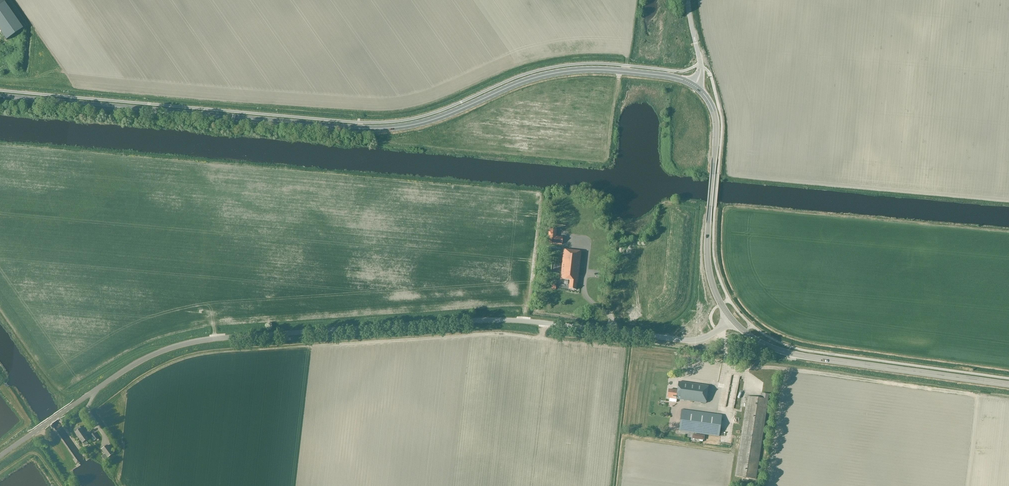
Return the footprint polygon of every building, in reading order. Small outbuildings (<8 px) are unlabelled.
[(0,1),(0,21),(10,35),(24,26),(7,0),(1,0),(0,1)] [(549,229),(548,243),(562,244),(562,237),(556,236),(557,230),(549,229)] [(560,279),(570,280),(569,289),(576,290),(577,283),(578,283),(582,251),(564,249),(560,279)] [(668,389),(668,397),(669,398),(706,403),(709,385),(679,381),(677,390),(668,389)] [(748,397),(735,476),(756,479),(768,400),(769,394),(762,393),(761,398),(747,396),(747,397),(748,397)] [(679,431),(719,436),(723,415),(681,410),(679,431)] [(86,431),(84,432),(81,428),(81,429),(79,427),(74,430),(76,432),(75,432),(79,438),(89,431),(88,429),(85,431),(86,431)] [(89,431),(79,438),(83,443),(85,445),(88,443),(86,441),(89,439),(86,435),(88,434),(91,432),(89,431)] [(114,453),(107,445),(102,449),(105,454),(102,456),(104,460),(114,453)]
